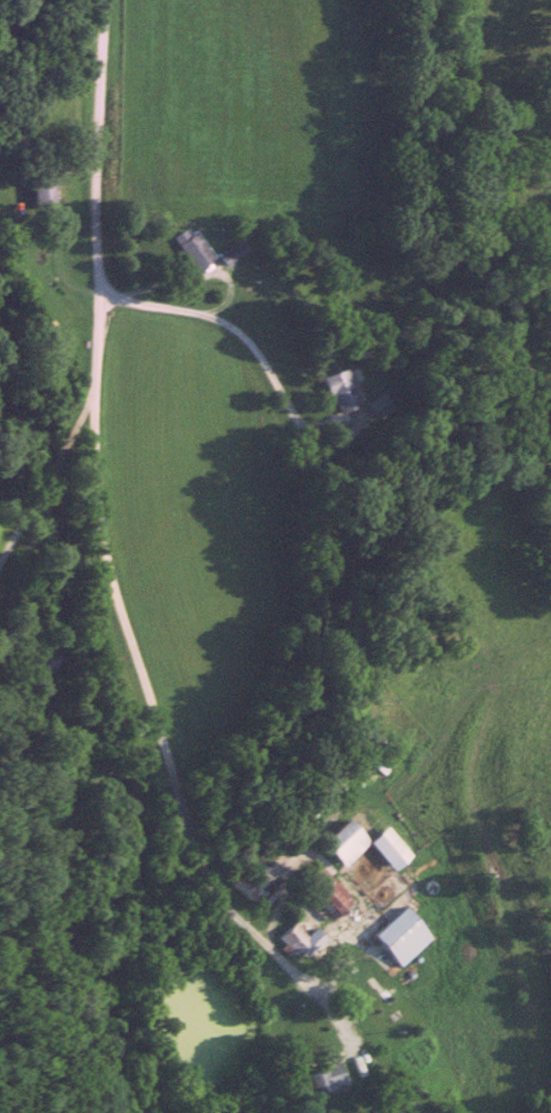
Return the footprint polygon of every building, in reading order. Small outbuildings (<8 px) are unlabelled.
[(34,185),(35,210),(56,210),(56,184),(34,185)] [(187,238),(185,233),(175,237),(191,272),(211,263),(197,234),(187,238)] [(247,251),(239,242),(219,258),(226,268),(247,251)] [(335,416),(357,408),(344,371),(322,379),(335,416)] [(322,846),(344,868),(369,843),(347,821),(322,846)] [(369,845),(394,874),(412,858),(387,830),(369,845)] [(353,905),(331,882),(312,901),(333,923),(353,905)] [(433,941),(406,909),(372,938),(400,970),(433,941)] [(324,940),(315,930),(301,944),(289,930),(279,940),(301,963),(324,940)] [(307,1076),(315,1101),(348,1090),(340,1066),(307,1076)]
